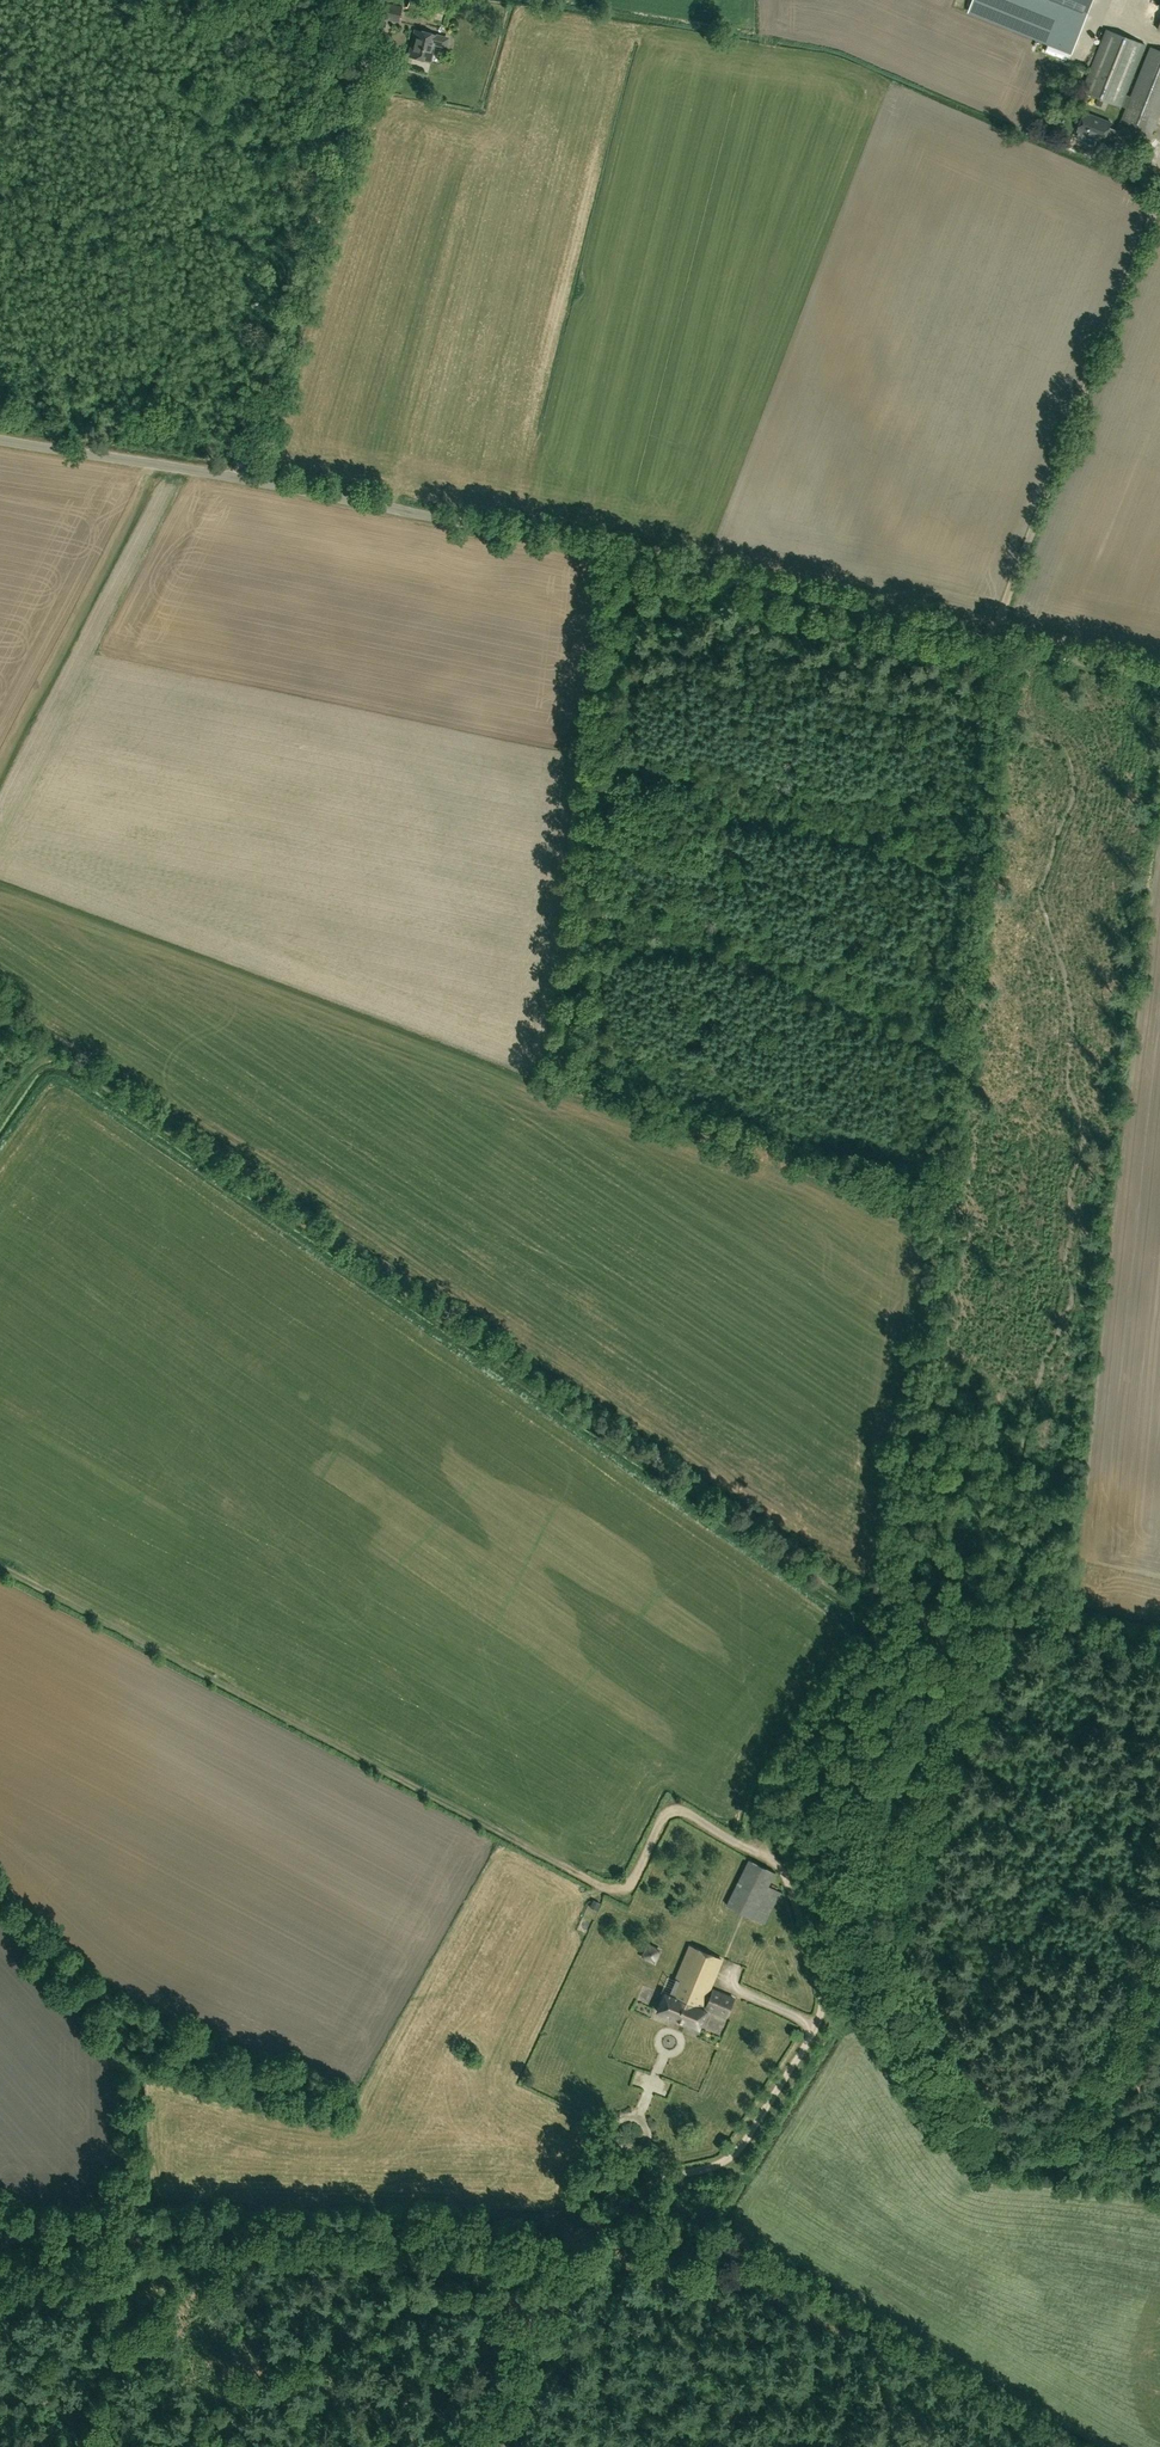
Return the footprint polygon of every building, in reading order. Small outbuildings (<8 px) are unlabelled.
[(976,11),(1077,52),(1099,0),(980,0),(976,11)] [(384,5),(381,18),(399,22),(402,9),(384,5)] [(429,60),(433,42),(444,45),(446,44),(447,38),(446,37),(436,34),(436,33),(415,28),(410,46),(413,47),(410,55),(429,60)] [(1082,91),(1126,109),(1132,96),(1126,94),(1146,45),(1107,29),(1082,91)] [(1132,96),(1126,109),(1117,131),(1110,127),(1107,134),(1146,150),(1159,115),(1159,50),(1152,47),(1132,96)] [(1104,142),(1107,134),(1110,127),(1111,123),(1085,112),(1078,131),(1104,142)] [(754,1919),(776,1873),(750,1860),(728,1906),(754,1919)] [(701,2009),(721,1960),(690,1946),(669,1996),(664,1994),(656,2012),(698,2029),(705,2011),(701,2009)] [(652,1965),(663,1969),(666,1960),(655,1956),(652,1965)] [(734,1998),(713,1988),(705,2008),(727,2018),(734,1998)]
